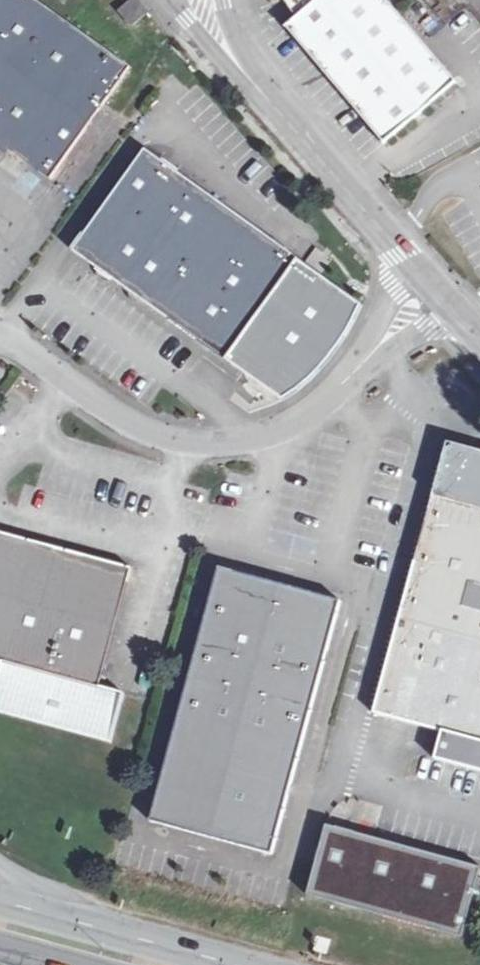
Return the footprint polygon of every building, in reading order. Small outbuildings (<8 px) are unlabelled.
[(67,26),(30,0),(0,0),(0,119),(67,26)] [(135,0),(134,0),(119,13),(134,29),(137,26),(148,15),(135,0)] [(294,8),(300,15),(289,24),(387,139),(438,96),(457,79),(390,0),(289,0),(294,8)] [(0,119),(0,145),(19,157),(49,179),(128,68),(67,26),(0,119)] [(124,290),(196,188),(146,152),(73,254),(97,271),(124,290)] [(148,307),(175,326),(247,225),(196,188),(124,290),(148,307)] [(222,359),(295,259),(247,225),(175,326),(204,347),(222,359)] [(326,365),(330,359),(335,353),(339,347),(341,343),(346,336),(350,330),(354,323),(356,319),(359,312),(361,307),(295,259),(222,359),(233,366),(268,391),(282,401),(290,397),(296,393),(302,388),(307,384),(312,380),(317,375),(321,371),(326,365)] [(431,502),(479,515),(479,454),(455,446),(445,450),(440,471),(431,502)] [(431,502),(424,532),(414,564),(479,581),(479,515),(431,502)] [(108,746),(121,695),(97,688),(129,570),(65,553),(0,534),(0,717),(108,746)] [(414,564),(407,592),(373,715),(442,734),(434,762),(479,773),(479,581),(414,564)] [(281,587),(218,569),(180,713),(150,822),(270,855),(339,602),(281,587)] [(475,885),(479,870),(357,835),(324,827),(315,863),(306,897),(460,940),(475,885)]
